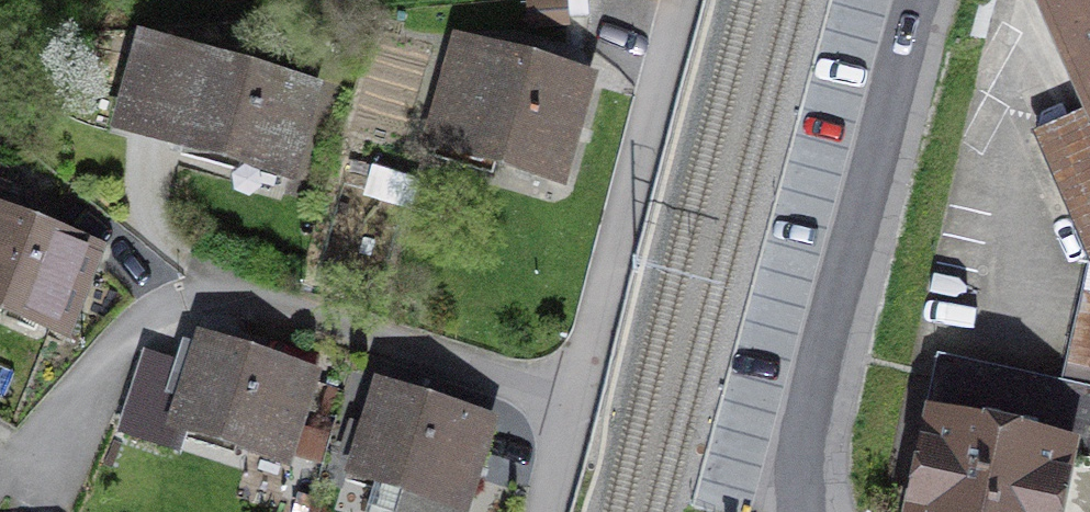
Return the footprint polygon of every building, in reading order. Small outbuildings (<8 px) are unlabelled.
[(1044,16),(1088,114),(1068,122),(1062,109),(1043,117),(1038,136),(1089,254),(1089,0),(1079,0),(1044,16)] [(217,57),(138,36),(113,133),(192,154),(217,57)] [(569,187),(602,77),(479,40),(445,149),(569,187)] [(298,182),(323,82),(217,57),(192,154),(298,182)] [(0,209),(0,306),(74,333),(105,247),(0,209)] [(322,374),(202,337),(172,434),(292,470),(322,374)] [(935,381),(925,426),(923,426),(904,511),(1089,511),(1089,414),(935,381)] [(500,420),(381,382),(353,471),(471,509),(500,420)]
